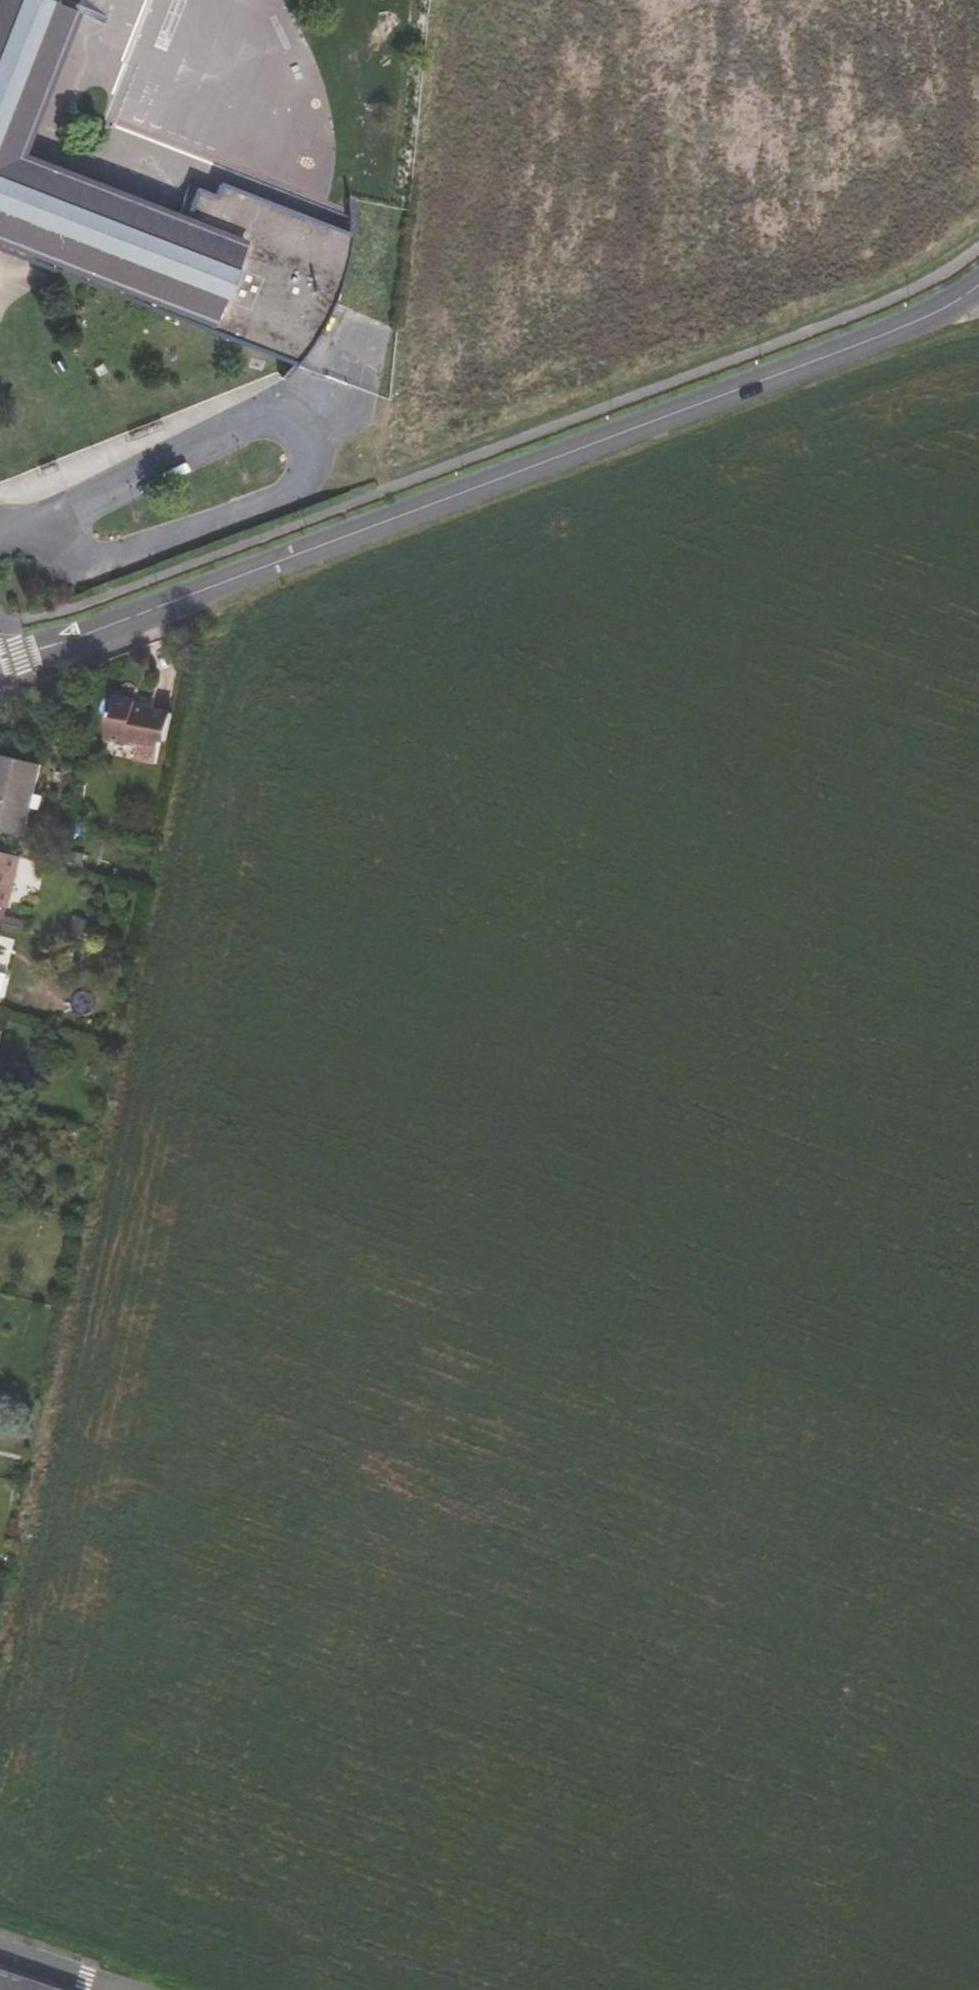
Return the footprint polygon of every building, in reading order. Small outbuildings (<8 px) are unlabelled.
[(349,229),(219,180),(214,192),(195,185),(183,215),(18,153),(76,0),(0,0),(0,238),(152,298),(149,304),(295,360),(317,330),(330,303),(339,276),(349,229)] [(136,703),(137,700),(114,695),(105,738),(138,745),(135,758),(157,762),(161,741),(166,742),(172,713),(149,708),(149,706),(136,703)] [(0,757),(0,828),(24,834),(41,766),(0,757)] [(21,854),(0,849),(0,904),(9,906),(21,854)] [(0,1967),(0,1989),(73,1989),(0,1967)]
